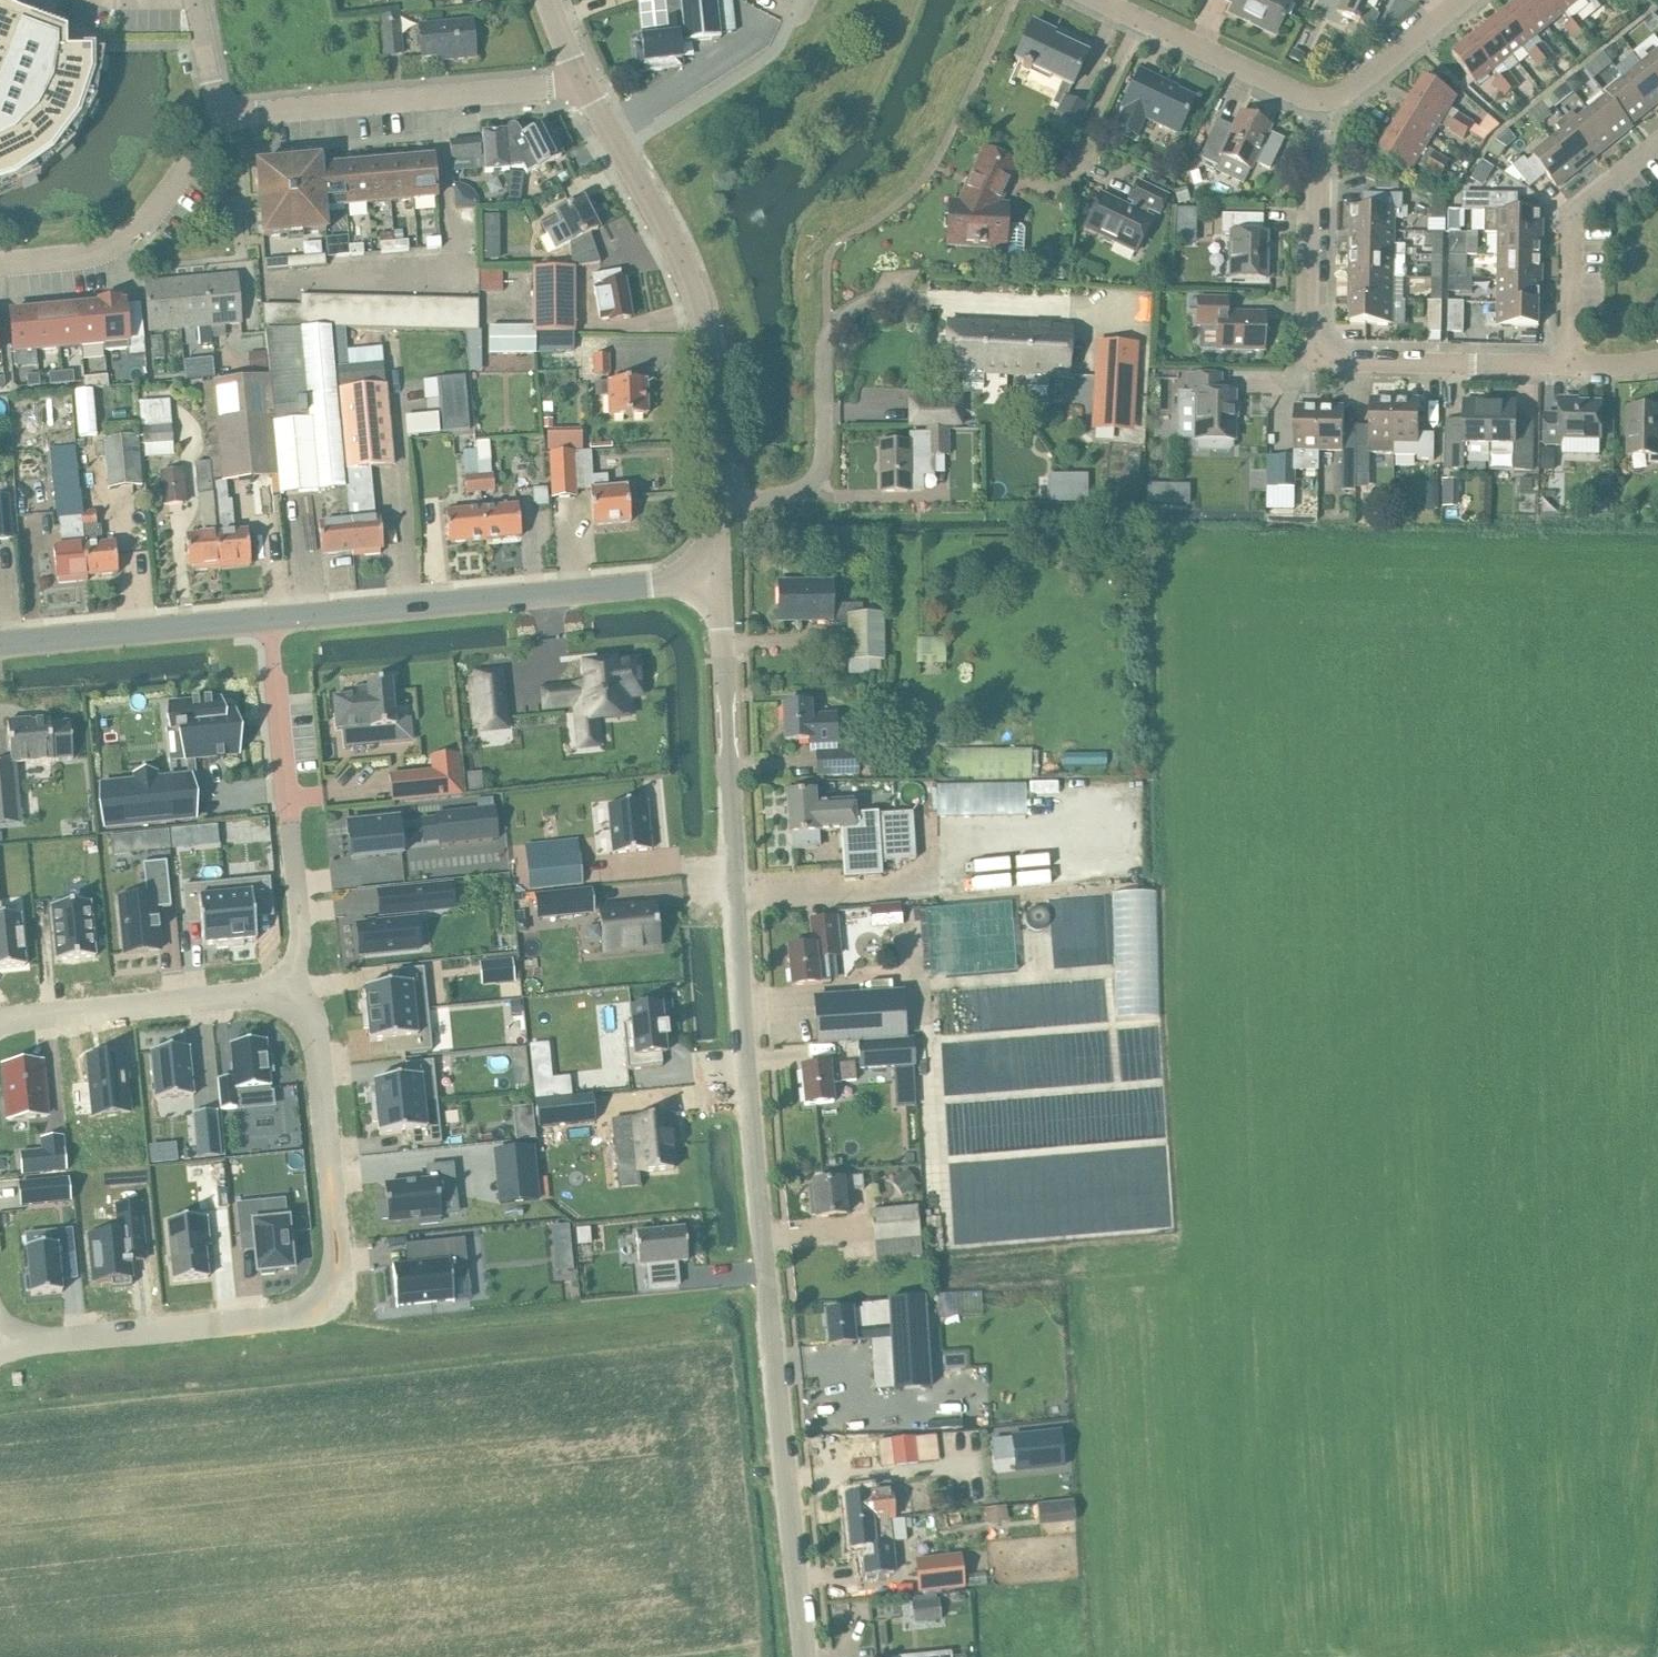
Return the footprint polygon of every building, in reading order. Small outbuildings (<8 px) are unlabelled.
[(721,39),(720,33),(735,32),(732,0),(667,0),(671,34),(642,37),(643,44),(636,44),(639,72),(683,67),(680,43),(721,39)] [(1287,12),(1292,0),(1237,0),(1230,14),(1258,28),(1260,23),(1277,32),(1287,12)] [(1338,12),(1370,27),(1383,0),(1344,0),(1338,12)] [(1548,27),(1527,0),(1522,0),(1507,12),(1530,41),(1548,27)] [(1548,27),(1565,13),(1555,0),(1527,0),(1548,27)] [(1584,36),(1592,28),(1586,21),(1599,10),(1591,0),(1555,0),(1565,13),(1566,13),(1573,22),(1572,22),(1583,36),(1584,36)] [(16,188),(17,189),(41,177),(40,176),(55,161),(56,162),(75,143),(75,142),(84,124),(85,124),(97,100),(100,79),(101,79),(105,52),(64,52),(64,35),(28,20),(30,14),(0,2),(0,196),(16,188)] [(1513,55),(1530,41),(1507,12),(1489,26),(1513,55)] [(381,17),(384,56),(401,55),(398,16),(381,17)] [(447,60),(475,58),(472,22),(420,27),(423,58),(446,56),(447,60)] [(1583,36),(1572,22),(1565,28),(1576,42),(1577,41),(1587,53),(1594,47),(1584,36),(1583,36)] [(1073,136),(1086,108),(1066,99),(1087,54),(1053,37),(1054,34),(1033,24),(1016,60),(1024,64),(1023,66),(1031,70),(1032,68),(1064,83),(1054,103),(1062,107),(1053,126),(1073,136)] [(1489,26),(1471,41),(1495,70),(1513,55),(1489,26)] [(1612,47),(1619,55),(1630,46),(1623,38),(1612,47)] [(1471,41),(1454,55),(1477,84),(1495,70),(1471,41)] [(1548,64),(1556,57),(1546,44),(1538,50),(1548,64)] [(1530,56),(1540,70),(1548,64),(1538,50),(1530,56)] [(1601,76),(1614,66),(1605,54),(1592,64),(1601,76)] [(1645,65),(1657,82),(1657,54),(1645,65)] [(1649,109),(1657,102),(1657,82),(1645,65),(1626,80),(1649,109)] [(1169,85),(1140,71),(1123,107),(1178,133),(1195,99),(1168,86),(1169,85)] [(1512,92),(1521,86),(1510,72),(1502,78),(1512,92)] [(1575,92),(1587,83),(1580,74),(1568,83),(1575,92)] [(1414,97),(1470,131),(1475,123),(1451,109),(1458,97),(1445,89),(1426,77),(1414,97)] [(1494,84),(1504,97),(1512,92),(1502,78),(1494,84)] [(1626,80),(1607,95),(1609,98),(1631,124),(1649,109),(1626,80)] [(1556,108),(1574,93),(1567,84),(1549,99),(1556,108)] [(1434,136),(1440,126),(1464,141),(1470,131),(1414,97),(1402,116),(1434,136)] [(1609,98),(1591,113),(1614,141),(1633,126),(1631,124),(1609,98)] [(1532,114),(1539,123),(1552,113),(1544,104),(1532,114)] [(1595,156),(1614,141),(1591,113),(1580,121),(1573,112),(1565,119),(1595,156)] [(1215,125),(1200,158),(1218,166),(1222,157),(1251,170),(1255,159),(1273,167),(1285,142),(1268,134),(1271,128),(1240,113),(1231,133),(1215,125)] [(1472,131),(1484,141),(1499,123),(1487,113),(1472,131)] [(1446,171),(1452,162),(1428,147),(1434,136),(1402,116),(1390,136),(1446,171)] [(1564,134),(1553,142),(1576,171),(1595,156),(1565,119),(1557,126),(1564,134)] [(545,125),(523,137),(510,143),(523,168),(527,175),(562,157),(545,125)] [(483,134),(484,156),(486,173),(510,171),(510,169),(523,168),(510,143),(523,137),(520,131),(518,131),(518,130),(517,127),(514,126),(511,126),(508,128),(507,131),(507,132),(483,134)] [(1417,165),(1441,180),(1446,171),(1390,136),(1378,156),(1410,176),(1417,165)] [(481,157),(480,139),(450,142),(452,160),(475,157),(481,157)] [(1496,141),(1488,152),(1500,160),(1508,148),(1496,141)] [(1514,167),(1531,188),(1547,174),(1557,187),(1576,171),(1553,142),(1529,162),(1525,158),(1514,167)] [(960,203),(950,203),(948,245),(1005,248),(1008,206),(998,205),(1017,165),(985,150),(960,203)] [(475,157),(452,160),(453,172),(476,170),(475,157)] [(410,161),(414,200),(437,198),(434,159),(410,161)] [(321,168),(320,161),(258,166),(264,237),(326,231),(324,208),(321,168)] [(388,163),(391,202),(414,200),(410,161),(388,163)] [(391,202),(388,163),(365,165),(369,204),(391,202)] [(343,166),(346,206),(369,204),(365,165),(343,166)] [(321,168),(324,208),(346,206),(343,166),(321,168)] [(1377,189),(1400,190),(1400,179),(1390,179),(1390,176),(1377,176),(1377,189)] [(1139,247),(1152,219),(1147,216),(1149,210),(1159,215),(1168,197),(1158,192),(1138,183),(1129,201),(1133,202),(1130,208),(1109,198),(1105,206),(1097,202),(1085,228),(1105,238),(1117,244),(1118,243),(1116,242),(1119,236),(1138,245),(1138,246),(1139,247)] [(462,184),(454,184),(456,208),(480,207),(478,198),(475,192),(469,187),(462,184)] [(1465,193),(1465,210),(1485,211),(1485,232),(1500,233),(1500,234),(1543,234),(1543,211),(1521,211),(1521,193),(1496,194),(1465,193)] [(1394,232),(1394,219),(1409,219),(1409,208),(1404,207),(1404,195),(1377,194),(1377,208),(1352,208),(1352,231),(1394,232)] [(1433,196),(1433,218),(1446,219),(1446,201),(1433,196)] [(556,216),(540,224),(555,251),(570,244),(598,229),(583,200),(555,214),(556,216)] [(1178,211),(1177,245),(1192,245),(1193,212),(1178,211)] [(487,236),(499,236),(500,215),(488,214),(487,236)] [(1266,279),(1267,234),(1263,234),(1263,215),(1222,215),(1222,234),(1231,234),(1230,279),(1266,279)] [(1008,229),(1007,256),(1011,261),(1019,261),(1024,257),(1025,230),(1021,226),(1013,225),(1008,229)] [(403,241),(402,230),(394,231),(395,242),(403,241)] [(1394,254),(1405,255),(1407,255),(1406,245),(1394,245),(1394,232),(1352,231),(1351,254),(1394,254)] [(1426,246),(1434,246),(1434,255),(1444,256),(1444,233),(1426,233),(1426,246)] [(1468,256),(1469,233),(1451,233),(1450,255),(1468,256)] [(1500,256),(1542,257),(1543,234),(1500,234),(1500,256)] [(427,239),(427,248),(427,249),(441,248),(441,238),(427,239)] [(395,242),(396,252),(409,251),(409,241),(395,242)] [(395,242),(381,243),(382,253),(396,252),(395,242)] [(484,242),(484,264),(501,264),(500,242),(484,242)] [(350,246),(350,256),(364,255),(363,245),(350,246)] [(336,247),(337,256),(337,257),(350,256),(350,246),(336,247)] [(1393,278),(1405,278),(1405,255),(1394,254),(1351,254),(1351,276),(1393,277),(1393,278)] [(1434,278),(1443,278),(1444,256),(1434,255),(1434,278)] [(1450,255),(1450,278),(1459,278),(1468,279),(1468,256),(1450,255)] [(325,256),(305,257),(306,268),(326,266),(325,256)] [(1542,280),(1542,257),(1500,256),(1499,279),(1542,280)] [(306,268),(305,257),(286,259),(287,269),(306,268)] [(266,261),(266,271),(287,269),(286,259),(266,261)] [(1054,268),(1053,275),(1057,280),(1064,280),(1069,276),(1070,269),(1066,264),(1059,263),(1054,268)] [(489,328),(490,354),(534,354),(535,334),(575,333),(574,268),(534,269),(535,328),(489,328)] [(609,319),(609,322),(631,318),(625,281),(623,282),(621,271),(592,276),(599,321),(609,319)] [(480,291),(503,291),(503,272),(480,272),(480,291)] [(211,326),(241,323),(237,275),(206,278),(211,326)] [(1393,300),(1393,278),(1393,277),(1351,276),(1350,299),(1352,299),(1393,300)] [(181,329),(211,326),(206,278),(176,281),(181,329)] [(1433,301),(1443,301),(1443,278),(1434,278),(1433,301)] [(1473,292),(1474,279),(1468,279),(1459,278),(1450,278),(1450,291),(1473,292)] [(1541,303),(1541,302),(1542,280),(1499,279),(1499,301),(1540,302),(1540,303),(1541,303)] [(150,331),(181,329),(176,281),(146,283),(150,331)] [(301,306),(300,328),(317,328),(318,296),(301,296),(301,306)] [(318,296),(317,328),(331,328),(333,328),(334,297),(318,296)] [(334,297),(333,328),(346,329),(350,329),(350,297),(334,297)] [(350,297),(350,329),(366,329),(367,298),(350,297)] [(367,298),(366,329),(382,329),(383,298),(367,298)] [(383,298),(382,329),(398,330),(399,298),(383,298)] [(399,298),(398,330),(414,330),(415,299),(399,298)] [(1219,348),(1263,349),(1264,315),(1226,315),(1226,299),(1199,298),(1199,300),(1190,299),(1189,308),(1199,308),(1199,327),(1220,328),(1219,348)] [(415,299),(414,330),(430,330),(431,299),(415,299)] [(431,299),(430,330),(447,330),(447,299),(431,299)] [(447,299),(447,330),(463,331),(463,300),(447,299)] [(1392,324),(1393,302),(1393,300),(1352,299),(1351,324),(1392,324)] [(104,345),(103,345),(104,351),(130,349),(126,303),(119,304),(119,300),(100,302),(100,305),(104,345)] [(463,300),(463,331),(466,331),(478,331),(479,300),(478,300),(463,300)] [(1429,332),(1442,332),(1443,301),(1433,301),(1429,301),(1429,332)] [(1450,301),(1449,332),(1464,333),(1465,301),(1450,301)] [(1540,327),(1540,303),(1540,302),(1499,301),(1499,315),(1488,315),(1488,326),(1499,326),(1540,327)] [(78,308),(81,347),(103,345),(104,345),(100,305),(78,308)] [(264,306),(263,306),(265,327),(276,327),(276,306),(264,306)] [(288,328),(288,306),(276,306),(276,327),(288,328)] [(288,306),(288,328),(300,328),(301,306),(288,306)] [(55,310),(59,349),(81,347),(78,308),(55,310)] [(32,312),(36,351),(59,349),(55,310),(32,312)] [(14,353),(36,351),(32,312),(10,314),(14,353)] [(964,385),(984,386),(984,374),(1008,375),(1010,326),(948,322),(945,371),(964,373),(964,385)] [(1027,387),(1049,388),(1049,377),(1069,378),(1070,351),(1072,329),(1010,326),(1008,375),(1027,376),(1027,387)] [(322,555),(356,552),(349,488),(348,488),(331,329),(268,332),(272,376),(278,478),(280,496),(325,491),(327,522),(319,523),(322,555)] [(1205,331),(1205,349),(1217,349),(1218,331),(1205,331)] [(163,337),(152,337),(154,360),(165,359),(163,337)] [(587,339),(588,353),(609,352),(608,338),(587,339)] [(1096,342),(1092,431),(1133,433),(1138,344),(1096,342)] [(565,344),(543,344),(543,359),(565,359),(565,344)] [(249,353),(250,374),(267,373),(265,352),(249,353)] [(609,355),(593,356),(594,374),(609,374),(609,355)] [(194,359),(195,378),(214,376),(212,358),(194,359)] [(384,549),(382,527),(381,519),(376,520),(372,468),(393,466),(384,365),(339,370),(351,470),(348,470),(349,488),(356,552),(384,549)] [(74,371),(62,372),(63,384),(75,383),(74,371)] [(50,385),(63,384),(62,372),(49,373),(50,385)] [(39,374),(27,375),(28,387),(40,386),(39,374)] [(109,387),(108,376),(95,377),(96,388),(109,387)] [(206,382),(216,494),(223,564),(251,561),(248,531),(235,532),(232,500),(228,500),(227,483),(278,478),(272,376),(206,382)] [(1220,393),(1221,376),(1189,376),(1189,391),(1177,391),(1176,439),(1196,440),(1196,451),(1229,452),(1233,448),(1233,441),(1234,441),(1235,394),(1220,393)] [(609,381),(610,417),(648,415),(647,380),(609,381)] [(467,384),(438,386),(440,402),(442,433),(471,431),(467,384)] [(96,389),(73,390),(75,436),(98,435),(96,389)] [(1371,399),(1370,449),(1370,453),(1395,453),(1396,400),(1371,399)] [(140,402),(143,437),(144,444),(145,459),(174,457),(170,400),(140,402)] [(1420,400),(1396,400),(1395,453),(1395,456),(1418,456),(1418,460),(1435,460),(1435,434),(1419,433),(1420,400)] [(1447,453),(1447,469),(1466,469),(1466,463),(1490,463),(1490,454),(1490,445),(1491,401),(1466,401),(1465,420),(1465,431),(1447,431),(1447,453)] [(1517,402),(1491,401),(1490,445),(1490,454),(1514,454),(1514,470),(1533,470),(1534,432),(1516,432),(1517,402)] [(912,426),(960,426),(960,402),(911,402),(912,426)] [(1602,403),(1561,403),(1561,415),(1546,415),(1546,437),(1546,444),(1562,444),(1562,439),(1601,439),(1602,426),(1602,403)] [(1319,449),(1320,407),(1296,407),(1295,449),(1294,456),(1270,455),(1269,488),(1295,488),(1296,471),(1319,471),(1320,449),(1319,449)] [(1344,450),(1344,430),(1345,408),(1320,407),(1319,449),(1320,449),(1344,450)] [(1650,455),(1649,463),(1657,463),(1657,409),(1629,408),(1628,431),(1628,455),(1650,455)] [(438,413),(405,416),(407,437),(440,434),(438,413)] [(553,419),(544,419),(544,429),(553,428),(553,419)] [(143,437),(137,437),(136,424),(105,427),(110,490),(141,487),(138,445),(144,444),(143,437)] [(582,429),(547,429),(547,452),(583,451),(582,429)] [(904,443),(882,443),(882,492),(905,492),(908,492),(908,491),(922,491),(921,477),(921,459),(929,458),(929,455),(934,455),(949,455),(949,429),(927,429),(927,434),(911,434),(911,443),(904,443)] [(476,441),(477,451),(481,493),(496,491),(494,474),(492,474),(489,440),(476,441)] [(1357,455),(1357,474),(1370,475),(1370,453),(1370,449),(1358,448),(1357,455)] [(1542,449),(1542,470),(1555,470),(1556,449),(1542,449)] [(463,452),(467,494),(481,493),(477,451),(463,452)] [(552,498),(576,496),(574,451),(550,453),(552,498)] [(1357,474),(1357,455),(1344,455),(1343,490),(1356,490),(1357,474)] [(210,462),(195,464),(198,494),(212,493),(210,462)] [(160,472),(163,505),(187,503),(185,470),(160,472)] [(608,475),(590,477),(591,490),(594,525),(631,522),(628,487),(609,489),(608,475)] [(61,494),(57,495),(61,549),(54,550),(57,579),(91,576),(85,511),(83,511),(81,492),(79,493),(78,477),(60,478),(61,494)] [(1443,479),(1442,506),(1452,506),(1452,479),(1443,479)] [(1440,482),(1427,483),(1428,510),(1440,510),(1440,482)] [(1164,507),(1169,489),(1152,484),(1146,501),(1164,507)] [(548,488),(533,489),(535,507),(550,505),(548,488)] [(223,564),(216,494),(199,495),(203,536),(187,538),(189,567),(223,564)] [(13,540),(9,495),(0,496),(0,541),(13,540)] [(483,510),(485,540),(522,536),(519,507),(483,510)] [(483,510),(446,513),(449,543),(485,540),(483,510)] [(85,511),(91,576),(119,573),(117,551),(116,544),(103,545),(101,526),(97,526),(95,511),(85,511)] [(849,620),(850,660),(883,660),(882,615),(864,616),(864,605),(832,605),(832,583),(779,583),(780,621),(849,620)] [(914,664),(945,666),(946,638),(915,637),(914,664)] [(588,685),(545,690),(547,717),(577,713),(580,743),(600,740),(598,719),(630,716),(628,694),(640,693),(637,664),(614,666),(613,662),(586,665),(588,685)] [(474,734),(510,728),(501,667),(465,672),(474,734)] [(355,694),(332,697),(335,730),(342,730),(344,747),(375,744),(374,729),(397,726),(392,681),(367,684),(367,687),(354,688),(355,694)] [(544,688),(511,690),(517,758),(548,755),(544,688)] [(171,732),(168,733),(171,762),(185,760),(185,762),(240,756),(234,708),(223,709),(222,697),(168,703),(171,732)] [(811,744),(833,743),(839,743),(837,712),(812,713),(812,704),(784,705),(785,741),(811,739),(811,744)] [(0,766),(0,826),(23,824),(17,766),(74,760),(70,721),(50,723),(50,721),(31,723),(31,720),(7,722),(11,765),(0,766)] [(948,752),(949,780),(975,779),(975,781),(1032,781),(1031,749),(948,752)] [(1079,751),(1044,751),(1044,769),(1079,768),(1079,751)] [(859,774),(860,753),(817,752),(816,774),(859,774)] [(432,770),(389,775),(392,802),(462,795),(458,753),(430,756),(432,770)] [(133,780),(100,783),(105,829),(197,821),(194,792),(192,773),(188,774),(186,774),(173,775),(158,777),(158,772),(133,774),(133,780)] [(1028,876),(1144,873),(1143,781),(1028,783),(1028,876)] [(936,785),(937,819),(1027,819),(1027,783),(936,785)] [(790,834),(794,834),(795,849),(818,848),(817,832),(842,830),(840,804),(816,805),(816,791),(787,793),(790,834)] [(553,799),(539,800),(541,819),(555,817),(553,799)] [(648,802),(607,805),(612,855),(653,851),(648,802)] [(855,803),(840,804),(842,830),(844,878),(882,876),(881,863),(917,861),(914,811),(856,815),(855,803)] [(495,808),(441,814),(442,825),(456,823),(457,835),(498,832),(495,808)] [(401,816),(347,821),(351,862),(405,857),(401,816)] [(200,848),(198,827),(170,830),(172,850),(200,848)] [(169,830),(111,836),(113,856),(171,850),(169,830)] [(580,855),(528,861),(531,889),(583,883),(580,855)] [(148,897),(119,900),(125,955),(161,951),(156,908),(172,906),(167,861),(144,863),(148,897)] [(270,878),(224,882),(230,948),(245,946),(244,942),(257,941),(255,919),(254,909),(273,907),(270,878)] [(224,882),(183,886),(186,913),(199,912),(201,925),(203,947),(216,945),(217,949),(230,948),(224,882)] [(428,884),(402,887),(405,915),(456,910),(453,882),(428,884)] [(589,892),(538,897),(540,917),(590,912),(589,892)] [(1156,893),(1110,894),(1116,1019),(1161,1018),(1156,893)] [(92,903),(52,906),(57,960),(96,957),(92,903)] [(873,928),(903,925),(901,903),(871,906),(873,928)] [(1012,903),(925,910),(931,980),(1017,973),(1012,903)] [(623,908),(601,910),(605,951),(658,946),(654,907),(623,910),(623,908)] [(1027,918),(1027,920),(1027,921),(1027,922),(1028,923),(1028,924),(1029,925),(1030,926),(1031,927),(1032,928),(1033,929),(1034,929),(1035,930),(1036,930),(1037,930),(1038,930),(1040,930),(1041,930),(1042,930),(1043,929),(1044,929),(1045,928),(1046,927),(1047,926),(1048,925),(1049,924),(1049,923),(1050,922),(1050,921),(1050,920),(1050,918),(1050,917),(1050,916),(1050,915),(1049,914),(1049,913),(1048,912),(1047,911),(1047,910),(1046,909),(1045,909),(1044,908),(1043,907),(1041,907),(1040,907),(1039,907),(1038,907),(1037,907),(1035,907),(1034,908),(1033,908),(1032,909),(1031,909),(1030,910),(1029,911),(1029,912),(1028,913),(1027,914),(1027,915),(1027,917),(1027,918)] [(26,966),(20,915),(1,917),(0,908),(0,969),(26,966)] [(368,922),(356,923),(359,957),(422,952),(419,917),(376,921),(376,918),(367,919),(368,922)] [(789,948),(793,986),(831,982),(828,957),(840,955),(836,918),(812,920),(814,945),(789,948)] [(365,1001),(361,1002),(362,1016),(428,1009),(424,968),(396,971),(397,985),(364,989),(365,1001)] [(904,994),(815,999),(818,1043),(852,1041),(859,1041),(907,1038),(904,994)] [(631,1023),(622,1024),(627,1071),(663,1068),(662,1056),(667,1055),(662,1005),(629,1008),(631,1023)] [(428,1009),(362,1016),(364,1030),(368,1030),(369,1042),(385,1040),(386,1055),(432,1050),(428,1009)] [(859,1041),(860,1068),(916,1065),(915,1037),(907,1038),(859,1041)] [(234,1078),(218,1080),(221,1110),(239,1109),(237,1096),(271,1092),(269,1073),(273,1073),(272,1057),(268,1058),(266,1041),(231,1044),(234,1078)] [(190,1048),(149,1052),(154,1100),(195,1096),(190,1048)] [(130,1122),(125,1059),(96,1061),(98,1090),(82,1091),(86,1140),(111,1138),(110,1123),(130,1122)] [(45,1060),(1,1064),(6,1120),(50,1116),(45,1060)] [(374,1094),(370,1095),(372,1109),(437,1102),(433,1061),(405,1064),(406,1078),(373,1081),(374,1094)] [(805,1106),(827,1103),(833,1103),(831,1083),(856,1080),(854,1063),(830,1066),(830,1065),(801,1068),(805,1106)] [(552,1078),(533,1080),(535,1099),(541,1099),(572,1095),(569,1076),(552,1078)] [(572,1095),(541,1099),(543,1127),(601,1121),(599,1093),(572,1095)] [(437,1102),(372,1109),(373,1123),(377,1122),(379,1135),(412,1132),(414,1146),(442,1143),(437,1102)] [(533,1106),(513,1108),(516,1141),(536,1139),(533,1106)] [(217,1111),(193,1114),(198,1159),(222,1156),(217,1111)] [(632,1126),(612,1129),(615,1160),(615,1163),(616,1163),(635,1161),(636,1174),(639,1174),(640,1173),(675,1170),(671,1132),(675,1131),(673,1115),(632,1119),(632,1126)] [(42,1151),(20,1153),(22,1176),(67,1172),(64,1136),(41,1138),(42,1151)] [(531,1143),(499,1146),(506,1212),(538,1208),(531,1143)] [(919,1154),(902,1156),(903,1167),(920,1165),(919,1154)] [(209,1182),(199,1183),(201,1212),(230,1210),(226,1163),(207,1165),(209,1182)] [(428,1181),(385,1185),(388,1224),(441,1219),(439,1199),(456,1197),(453,1166),(427,1168),(428,1181)] [(909,1170),(891,1183),(903,1197),(920,1184),(909,1170)] [(863,1176),(859,1177),(842,1178),(842,1181),(813,1184),(817,1218),(846,1215),(843,1190),(864,1187),(863,1176)] [(69,1178),(18,1183),(21,1208),(42,1205),(70,1203),(71,1202),(69,1178)] [(266,1201),(236,1204),(239,1238),(252,1237),(256,1276),(296,1272),(291,1217),(267,1219),(266,1201)] [(120,1232),(91,1234),(95,1283),(111,1281),(112,1288),(131,1286),(129,1266),(132,1266),(132,1262),(145,1260),(143,1239),(139,1202),(117,1204),(120,1232)] [(871,1212),(876,1261),(922,1256),(917,1207),(871,1212)] [(209,1218),(170,1221),(175,1282),(211,1279),(209,1251),(211,1251),(209,1218)] [(28,1276),(25,1277),(26,1292),(30,1291),(30,1296),(63,1292),(59,1256),(75,1254),(72,1229),(46,1232),(47,1246),(25,1248),(28,1276)] [(684,1229),(637,1234),(640,1265),(648,1264),(650,1287),(678,1285),(676,1271),(674,1271),(673,1261),(686,1260),(684,1229)] [(407,1263),(392,1265),(397,1308),(454,1302),(452,1279),(469,1277),(465,1239),(405,1245),(407,1263)] [(864,1308),(826,1312),(829,1345),(855,1343),(855,1341),(891,1337),(894,1389),(931,1387),(922,1299),(888,1303),(890,1317),(865,1320),(864,1308)] [(916,1437),(894,1439),(880,1441),(883,1468),(897,1466),(939,1462),(937,1435),(916,1437)] [(1068,1435),(1018,1439),(1020,1471),(1070,1468),(1068,1435)] [(891,1482),(851,1486),(852,1496),(845,1497),(847,1521),(894,1516),(891,1482)] [(942,1494),(929,1495),(930,1509),(943,1508),(942,1494)] [(1074,1501),(1037,1504),(1039,1527),(1076,1523),(1074,1501)] [(1007,1506),(984,1509),(986,1525),(1009,1522),(1007,1506)] [(861,1548),(863,1576),(879,1574),(877,1545),(893,1544),(891,1521),(895,1521),(894,1516),(847,1521),(850,1550),(861,1548)] [(961,1554),(915,1559),(919,1593),(964,1589),(961,1554)] [(985,1573),(969,1574),(970,1586),(986,1585),(985,1573)] [(914,1623),(941,1620),(939,1599),(912,1602),(914,1623)]
